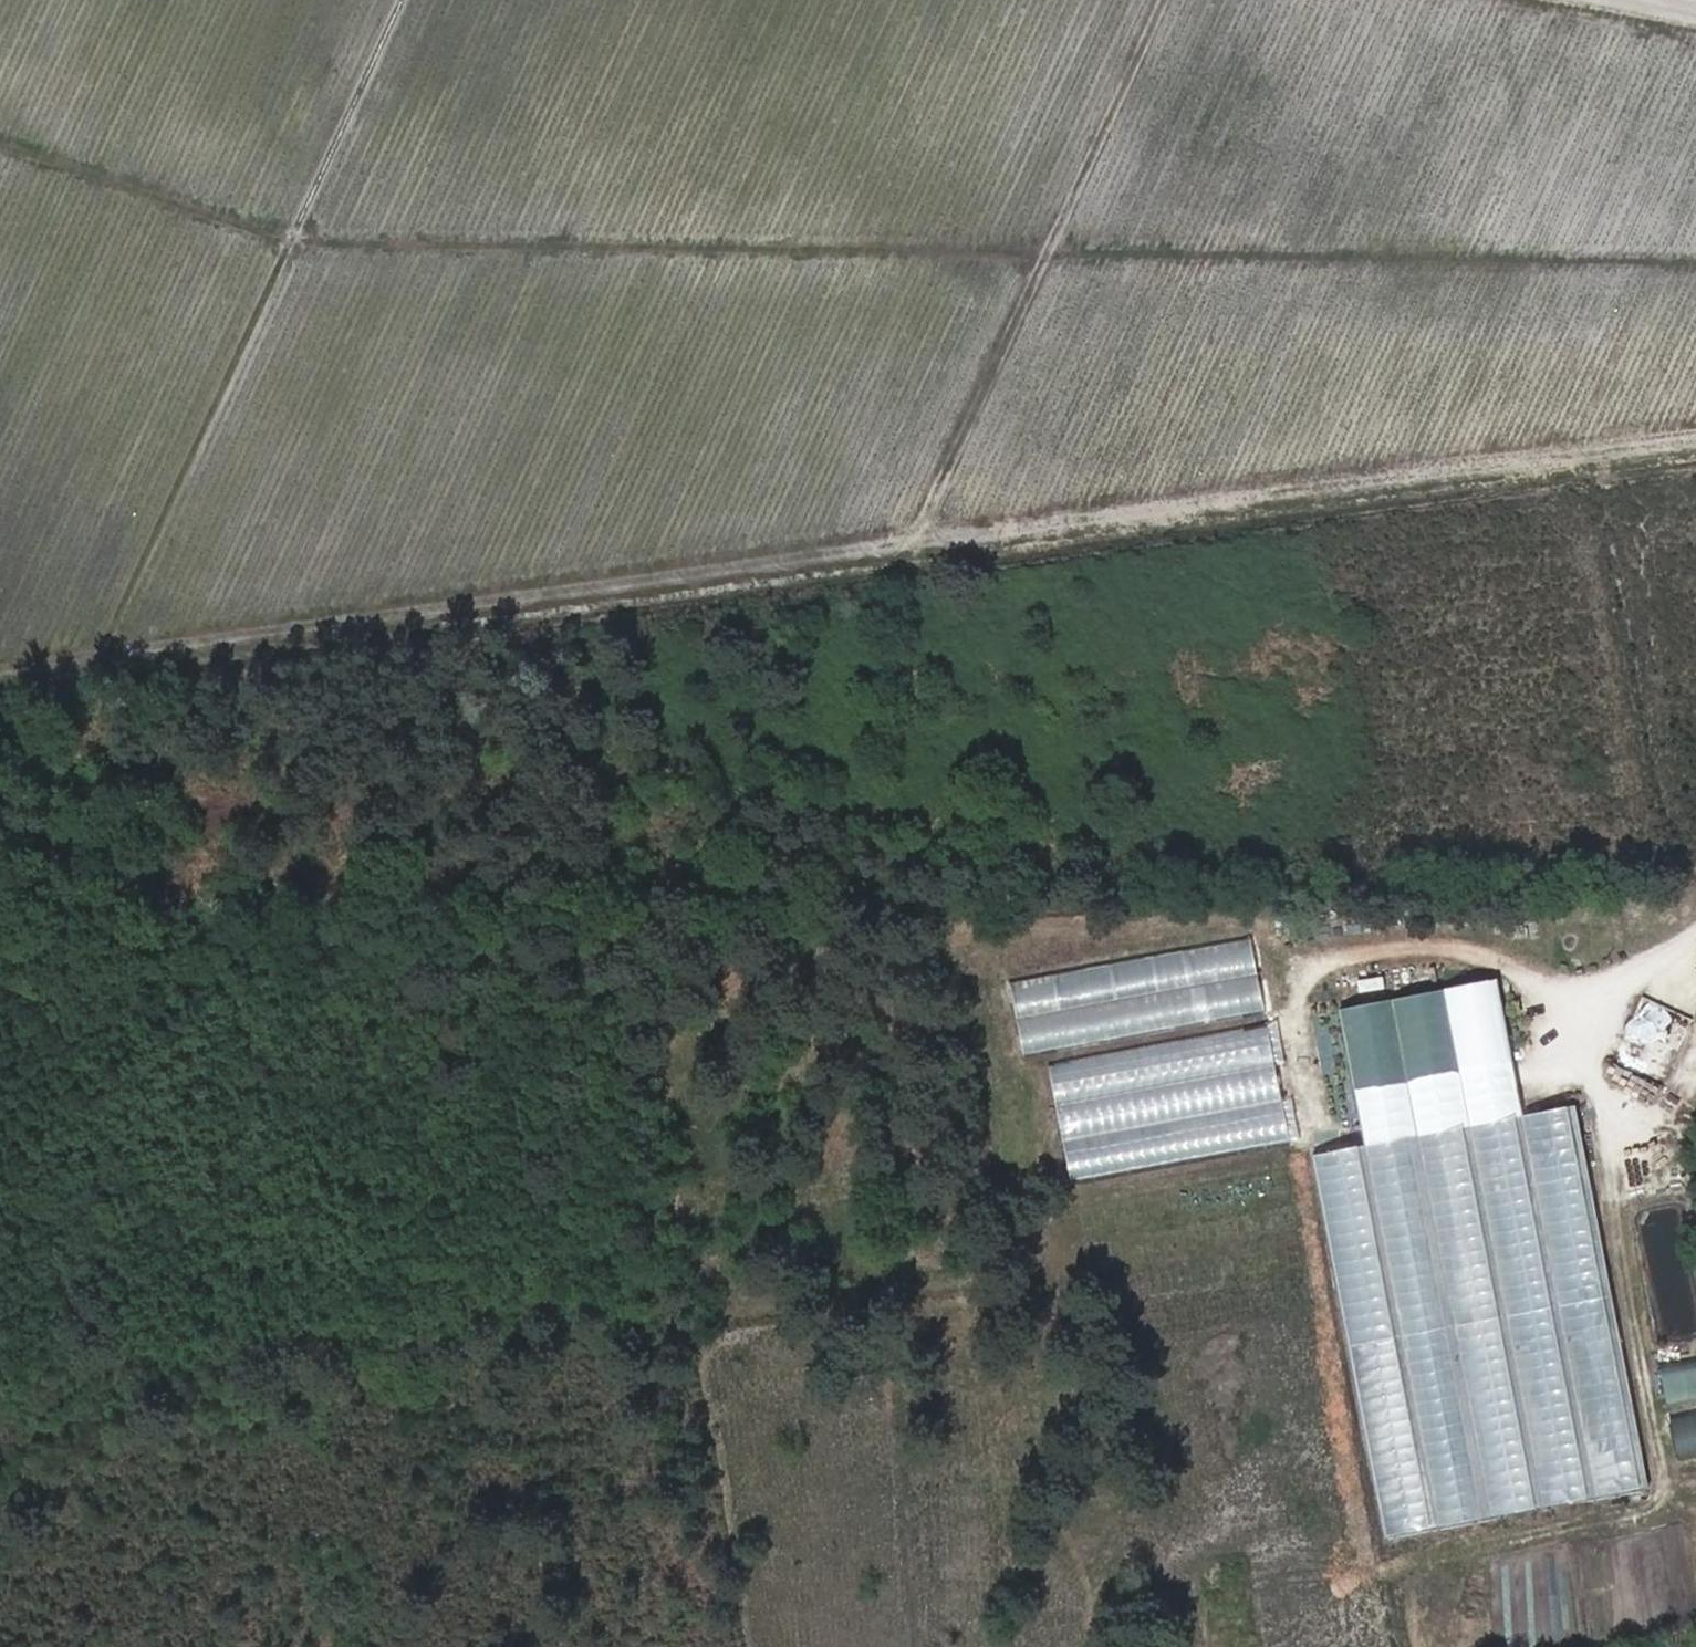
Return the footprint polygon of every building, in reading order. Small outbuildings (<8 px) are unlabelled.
[(1255,939),(1005,987),(1022,1061),(1265,1019),(1255,939)] [(1309,1162),(1383,1540),(1642,1493),(1575,1108),(1519,1117),(1512,1067),(1459,1076),(1445,993),(1338,1011),(1362,1147),(1309,1162)] [(1269,1037),(1047,1073),(1072,1179),(1287,1141),(1269,1037)] [(1663,1365),(1665,1398),(1695,1396),(1695,1362),(1663,1365)] [(1678,1456),(1695,1453),(1695,1411),(1671,1415),(1678,1456)]
